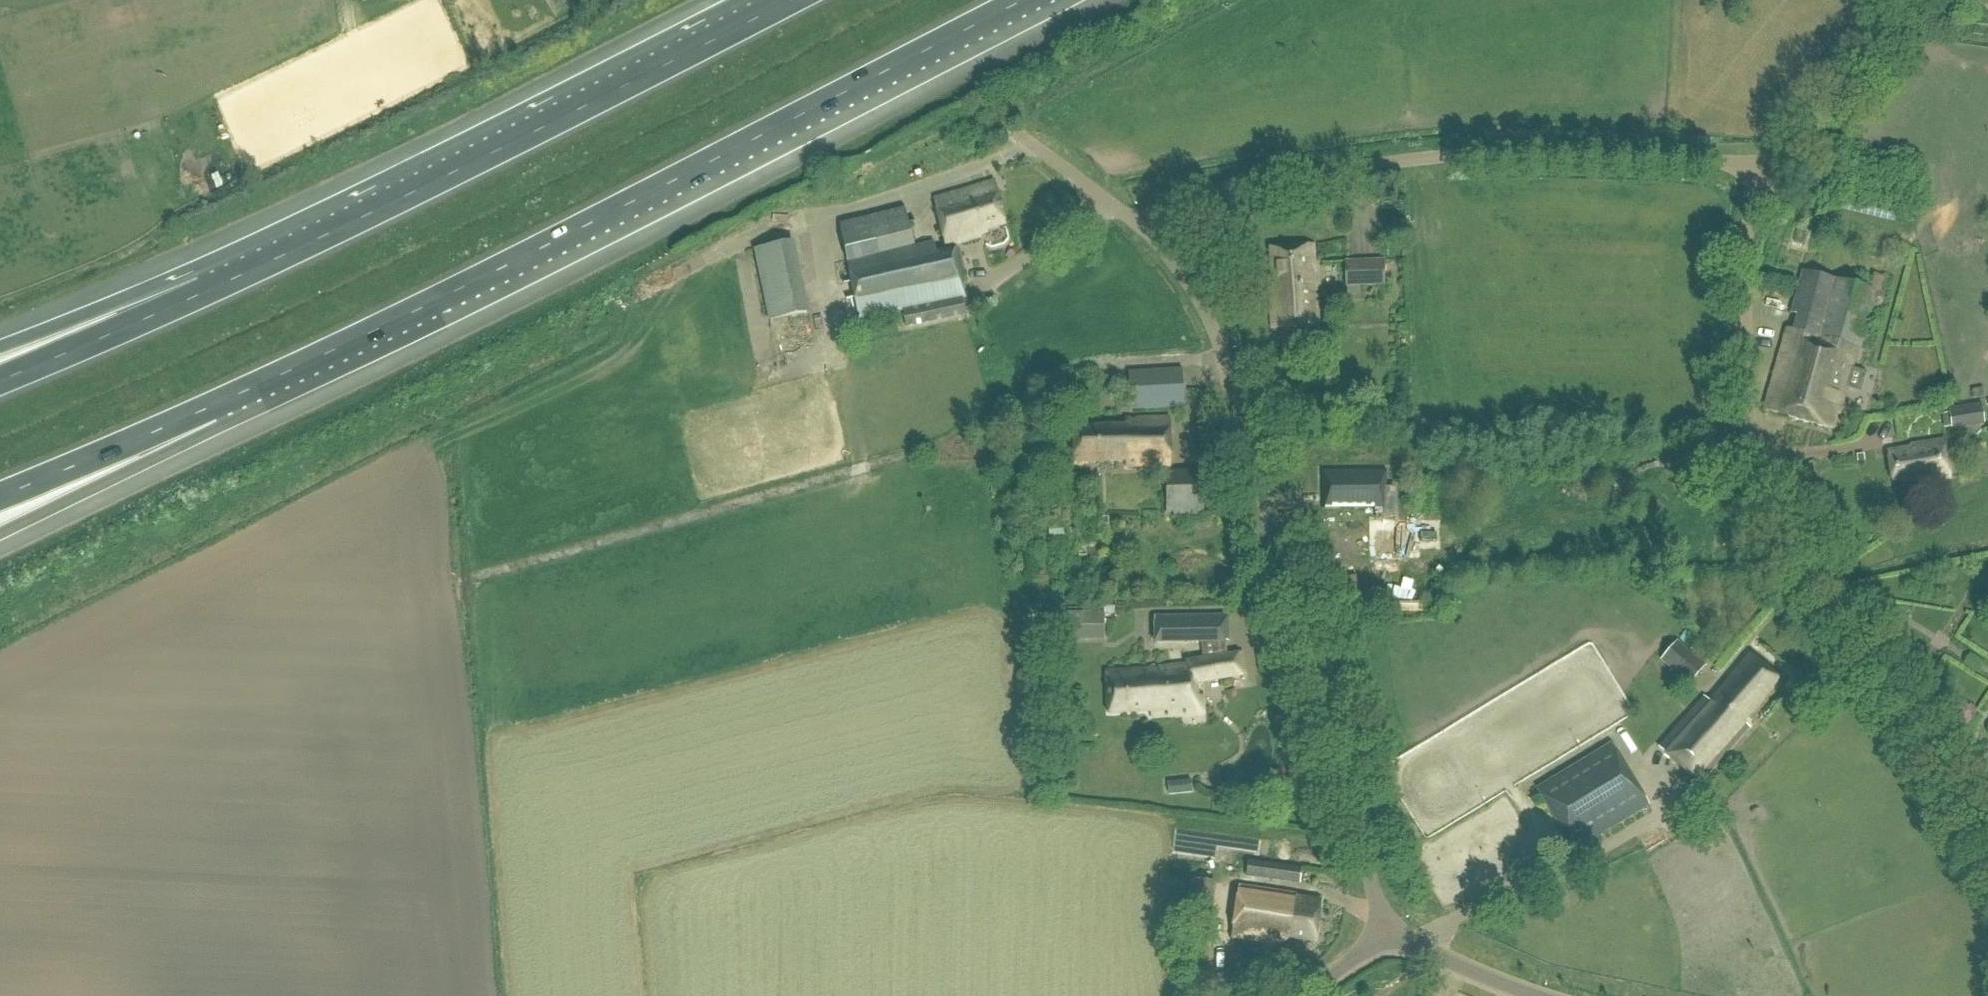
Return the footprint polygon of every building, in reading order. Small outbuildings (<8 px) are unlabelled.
[(1004,226),(994,183),(972,189),(969,192),(932,201),(944,247),(980,238),(979,233),(1004,226)] [(914,247),(905,209),(837,225),(846,261),(914,247)] [(808,313),(794,244),(756,251),(770,321),(808,313)] [(934,255),(932,245),(847,263),(859,321),(902,311),(906,327),(966,315),(963,299),(966,298),(956,251),(934,255)] [(1315,272),(1314,246),(1270,248),(1272,277),(1269,277),(1271,330),(1318,328),(1317,303),(1314,303),(1312,272),(1315,272)] [(1384,285),(1383,261),(1344,262),(1345,294),(1359,294),(1358,286),(1384,285)] [(1876,293),(1803,272),(1791,314),(1798,316),(1794,330),(1787,328),(1764,411),(1832,430),(1837,415),(1838,415),(1841,407),(1847,409),(1865,348),(1861,347),(1876,293)] [(1184,409),(1184,371),(1130,372),(1130,412),(1129,412),(1129,420),(1125,420),(1125,426),(1074,426),(1074,463),(1126,462),(1126,469),(1170,468),(1169,420),(1144,420),(1143,410),(1184,409)] [(1984,423),(1981,403),(1948,408),(1949,414),(1941,415),(1943,429),(1984,423)] [(1951,478),(1945,441),(1912,447),(1912,449),(1888,453),(1893,483),(1928,476),(1929,482),(1951,478)] [(1316,501),(1315,509),(1367,513),(1367,564),(1417,564),(1417,553),(1438,553),(1438,524),(1386,524),(1386,495),(1378,495),(1379,475),(1318,470),(1317,489),(1320,489),(1319,501),(1316,501)] [(1204,473),(1164,473),(1164,518),(1204,518),(1204,473)] [(1104,613),(1045,613),(1045,640),(1104,641),(1104,613)] [(1230,643),(1229,615),(1154,617),(1155,643),(1194,642),(1195,642),(1195,645),(1201,644),(1203,657),(1186,660),(1187,664),(1147,668),(1147,669),(1107,670),(1108,712),(1152,711),(1152,719),(1205,714),(1204,698),(1198,698),(1197,684),(1245,676),(1242,654),(1236,655),(1235,652),(1225,654),(1224,643),(1230,643)] [(1706,666),(1678,641),(1660,662),(1689,686),(1706,666)] [(1779,679),(1751,654),(1711,701),(1704,695),(1659,747),(1701,783),(1749,727),(1742,722),(1779,679)] [(1649,806),(1612,744),(1536,790),(1574,851),(1649,806)] [(1301,869),(1249,861),(1247,878),(1299,885),(1301,869)] [(1214,883),(1191,879),(1187,903),(1193,904),(1190,921),(1208,924),(1214,883)] [(1297,895),(1240,887),(1232,939),(1281,947),(1291,940),(1316,943),(1322,902),(1297,898),(1297,895)]
